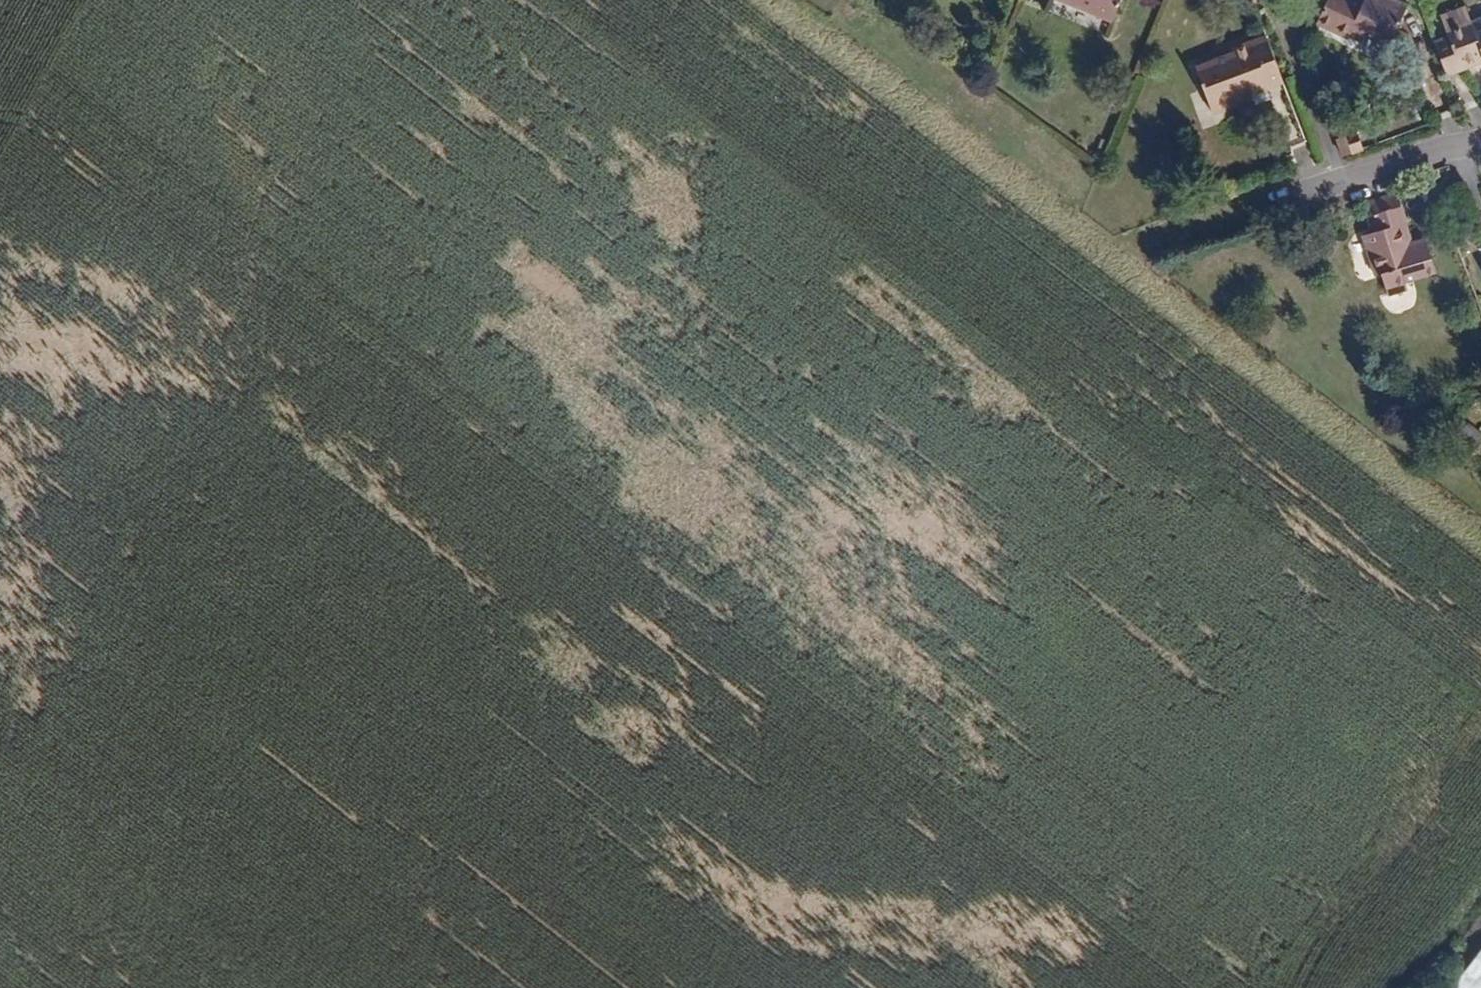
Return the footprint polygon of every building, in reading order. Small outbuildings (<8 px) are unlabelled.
[(1121,0),(1057,0),(1111,23),(1121,0)] [(1407,6),(1393,0),(1365,0),(1364,2),(1360,0),(1327,0),(1316,24),(1347,38),(1351,31),(1387,48),(1407,6)] [(1471,23),(1466,9),(1442,17),(1447,32),(1449,38),(1435,43),(1447,75),(1480,63),(1480,19),(1471,23)] [(1284,83),(1266,35),(1233,48),(1235,52),(1195,68),(1214,116),(1253,101),(1251,95),(1284,83)] [(1364,149),(1356,129),(1345,133),(1346,136),(1337,139),(1344,157),(1364,149)] [(1436,274),(1425,239),(1412,242),(1396,193),(1363,202),(1372,232),(1360,236),(1373,275),(1380,273),(1388,298),(1406,292),(1404,284),(1436,274)] [(1478,243),(1473,231),(1454,238),(1458,251),(1478,243)] [(1447,414),(1440,405),(1430,412),(1438,422),(1447,414)] [(1438,422),(1430,412),(1426,416),(1433,425),(1438,422)] [(1455,987),(1480,987),(1480,954),(1455,987)]
